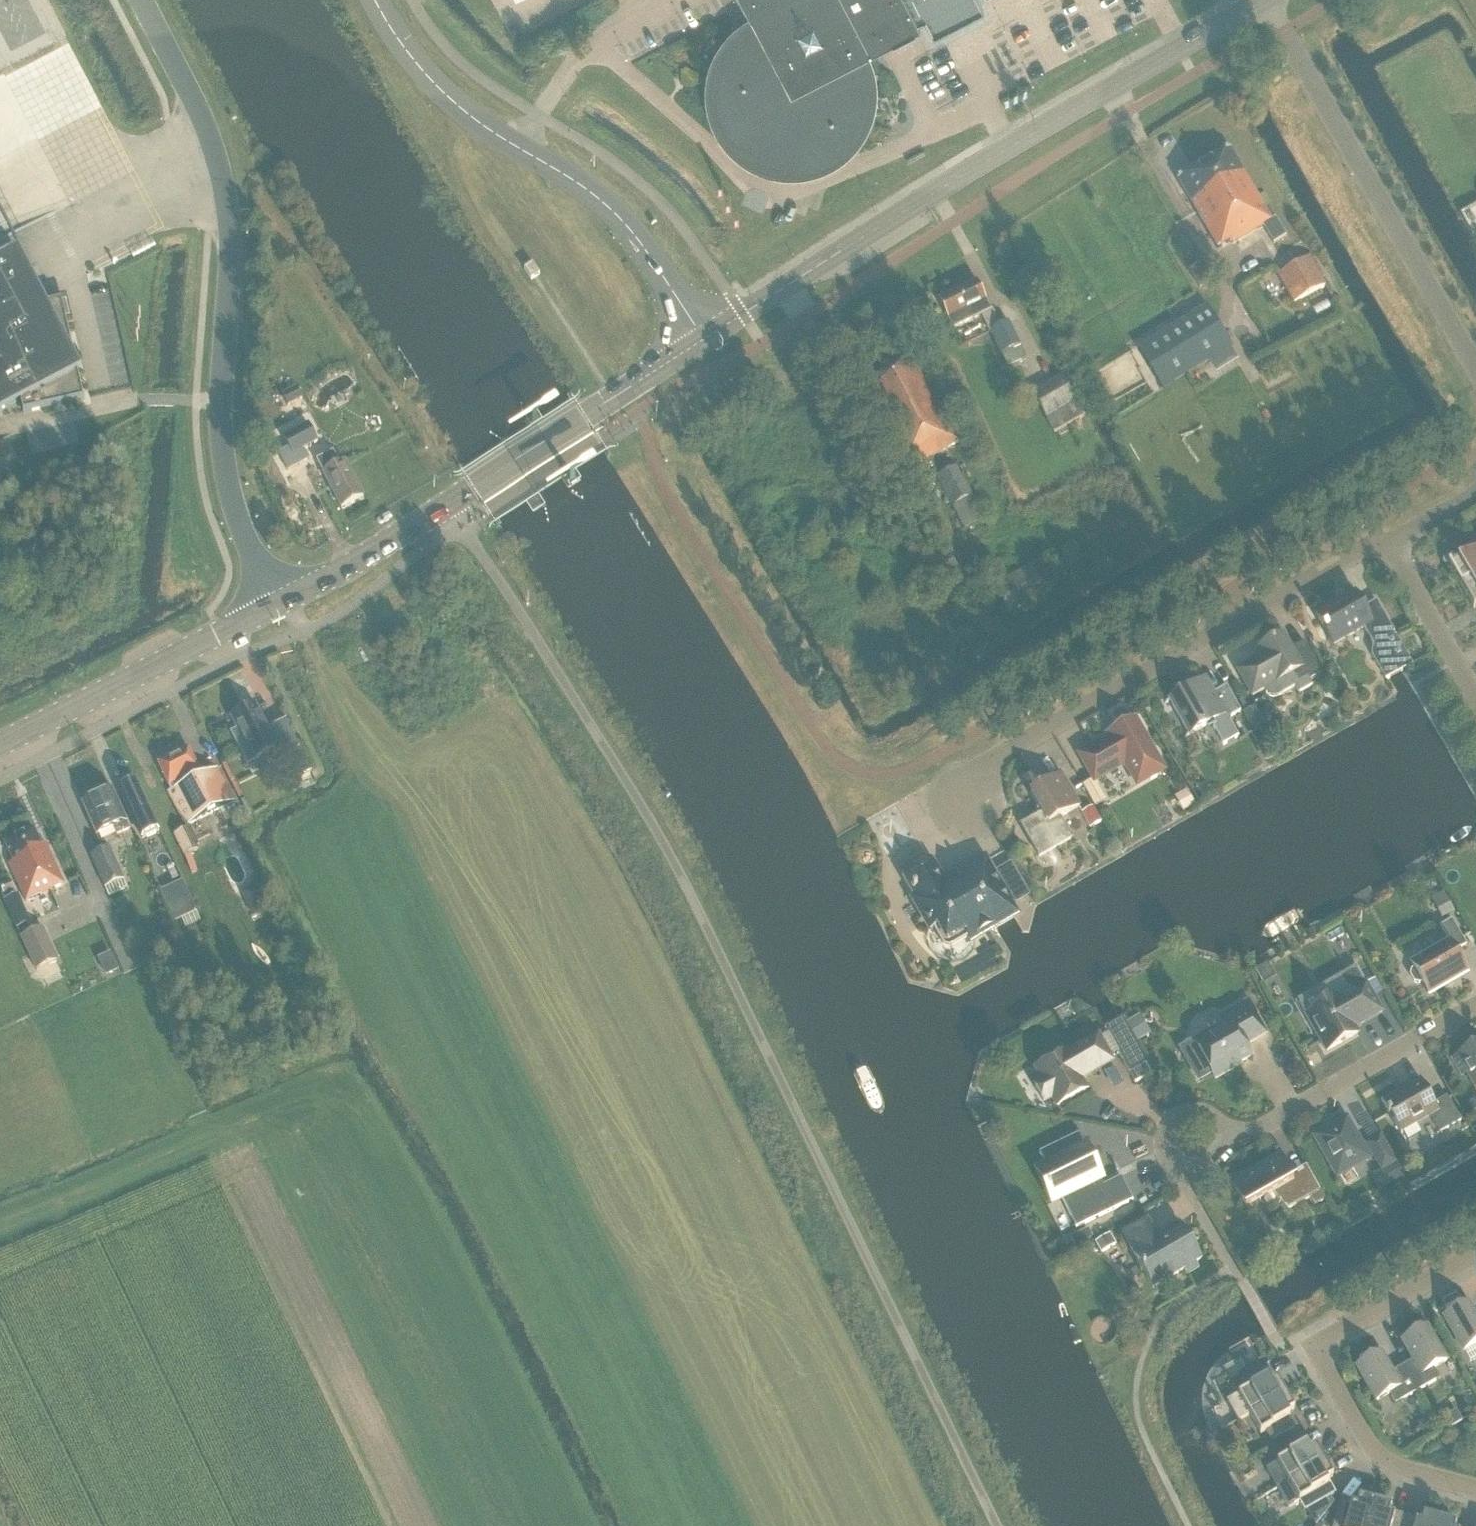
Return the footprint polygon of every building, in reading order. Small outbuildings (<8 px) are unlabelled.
[(594,0),(561,0),(568,14),(594,0)] [(752,20),(740,29),(729,39),(721,52),(714,65),(711,80),(710,95),(712,111),(718,126),(726,140),(737,152),(750,161),(764,168),(780,172),(797,172),(814,169),(829,162),(843,153),(855,140),(863,128),(868,114),(871,99),(871,84),(868,69),(863,55),(919,25),(916,19),(924,15),(933,32),(982,6),(979,0),(742,0),(752,20)] [(1274,83),(1289,74),(1283,65),(1268,74),(1274,83)] [(1271,219),(1229,148),(1177,178),(1218,247),(1231,240),(1232,243),(1262,225),(1273,243),(1286,235),(1275,217),(1271,219)] [(20,399),(23,413),(84,399),(66,323),(65,318),(69,315),(63,304),(62,305),(61,300),(42,304),(39,304),(22,272),(27,269),(19,253),(0,262),(0,410),(20,399)] [(1294,303),(1326,285),(1310,256),(1278,274),(1294,303)] [(533,263),(524,268),(531,279),(539,273),(533,263)] [(1007,366),(1025,357),(1008,322),(999,327),(976,280),(937,298),(952,329),(981,315),(989,332),(991,332),(1007,366)] [(1163,388),(1231,347),(1206,305),(1137,347),(1163,388)] [(918,464),(959,442),(911,353),(855,383),(901,470),(917,461),(918,464)] [(1061,376),(1032,392),(1045,416),(1054,432),(1083,416),(1074,400),(1061,376)] [(288,405),(302,398),(297,387),(283,394),(288,405)] [(297,430),(284,437),(293,455),(318,442),(308,424),(297,430)] [(341,506),(363,495),(345,461),(340,464),(333,451),(316,460),(341,506)] [(964,528),(983,517),(955,466),(936,477),(964,528)] [(1460,586),(1475,577),(1475,536),(1458,546),(1464,557),(1450,565),(1449,563),(1448,564),(1460,586)] [(1475,607),(1473,605),(1475,604),(1475,577),(1460,586),(1473,608),(1475,607)] [(1366,611),(1355,592),(1316,614),(1333,644),(1363,627),(1373,643),(1372,653),(1385,678),(1412,664),(1397,635),(1395,636),(1392,632),(1393,632),(1378,604),(1366,611)] [(1256,649),(1261,657),(1237,670),(1251,695),(1264,688),(1266,692),(1271,696),(1278,695),(1282,693),(1295,686),(1298,693),(1312,685),(1309,680),(1321,673),(1307,649),(1295,655),(1283,634),(1256,649)] [(1213,693),(1205,678),(1163,702),(1164,703),(1169,700),(1188,733),(1183,736),(1184,737),(1214,720),(1218,725),(1215,727),(1224,743),(1236,735),(1228,721),(1230,716),(1240,711),(1226,686),(1213,693)] [(231,732),(230,732),(247,765),(283,747),(288,756),(301,749),(287,721),(269,730),(255,704),(231,717),(238,730),(232,734),(231,732)] [(1254,707),(1249,710),(1258,727),(1263,724),(1254,707)] [(1249,710),(1244,713),(1253,730),(1258,727),(1249,710)] [(1098,744),(1081,754),(1095,779),(1125,762),(1137,783),(1162,769),(1134,719),(1117,729),(1119,732),(1107,739),(1104,738),(1099,741),(1098,744)] [(202,775),(188,748),(158,762),(172,790),(168,792),(185,827),(234,803),(217,768),(202,775)] [(301,749),(288,756),(300,779),(312,773),(301,749)] [(1079,805),(1061,774),(1030,792),(1042,813),(1021,825),(1039,856),(1070,838),(1059,817),(1079,805)] [(1095,808),(1107,802),(1095,779),(1083,785),(1095,808)] [(124,787),(119,789),(142,838),(160,830),(151,810),(149,811),(136,782),(132,783),(130,782),(125,784),(124,787)] [(83,803),(96,834),(113,827),(117,836),(130,830),(121,810),(112,790),(83,803)] [(1187,791),(1175,797),(1183,812),(1195,806),(1187,791)] [(1081,813),(1090,829),(1102,822),(1093,806),(1081,813)] [(198,871),(189,852),(199,848),(189,826),(174,833),(192,874),(198,871)] [(45,854),(34,829),(4,842),(14,862),(9,864),(26,901),(64,884),(49,852),(45,854)] [(105,887),(123,879),(109,848),(91,856),(105,887)] [(935,928),(944,943),(953,945),(968,937),(971,942),(1016,915),(984,859),(943,883),(931,862),(919,859),(908,865),(905,877),(917,898),(913,900),(931,930),(935,928)] [(4,894),(14,890),(10,881),(0,885),(4,894)] [(161,890),(175,921),(196,912),(182,881),(161,890)] [(18,895),(4,900),(8,910),(22,904),(18,895)] [(1419,983),(1421,981),(1428,993),(1466,971),(1454,951),(1466,944),(1451,919),(1439,926),(1449,942),(1411,963),(1414,968),(1411,969),(1410,974),(1414,981),(1419,983)] [(21,937),(36,969),(57,960),(42,927),(21,937)] [(1364,984),(1356,971),(1342,975),(1297,1001),(1326,1051),(1357,1033),(1353,1025),(1360,1021),(1361,1023),(1382,1011),(1366,983),(1364,984)] [(1192,1039),(1178,1047),(1198,1081),(1212,1073),(1215,1078),(1240,1064),(1239,1062),(1251,1055),(1245,1044),(1265,1033),(1247,1001),(1230,1011),(1234,1019),(1194,1042),(1192,1039)] [(1153,1071),(1147,1061),(1122,1017),(1104,1027),(1135,1082),(1153,1071)] [(1052,1095),(1058,1105),(1086,1089),(1079,1078),(1111,1060),(1097,1036),(1066,1054),(1064,1050),(1035,1067),(1043,1081),(1035,1086),(1043,1100),(1052,1095)] [(1452,1058),(1461,1074),(1465,1071),(1475,1090),(1475,1044),(1452,1058)] [(1460,1120),(1446,1096),(1434,1103),(1419,1077),(1418,1077),(1420,1080),(1405,1089),(1405,1090),(1384,1103),(1382,1098),(1381,1099),(1401,1134),(1402,1133),(1400,1131),(1429,1114),(1439,1132),(1460,1120)] [(1315,1137),(1337,1175),(1368,1157),(1346,1119),(1337,1124),(1336,1124),(1328,1129),(1315,1137)] [(1078,1133),(1039,1152),(1046,1165),(1038,1169),(1053,1200),(1061,1197),(1076,1227),(1132,1200),(1121,1176),(1099,1187),(1096,1179),(1099,1178),(1078,1133)] [(1395,1161),(1380,1136),(1367,1143),(1382,1169),(1395,1161)] [(1314,1206),(1326,1200),(1309,1170),(1292,1179),(1279,1156),(1278,1157),(1279,1158),(1233,1184),(1232,1183),(1231,1183),(1245,1208),(1273,1192),(1289,1209),(1309,1198),(1314,1206)] [(1143,1270),(1152,1287),(1183,1269),(1186,1274),(1198,1267),(1195,1262),(1201,1259),(1182,1226),(1157,1240),(1153,1233),(1155,1232),(1147,1217),(1122,1232),(1134,1253),(1133,1254),(1141,1267),(1140,1267),(1142,1271),(1143,1270)] [(1443,1316),(1463,1350),(1475,1343),(1475,1316),(1468,1302),(1443,1316)] [(1417,1391),(1439,1378),(1433,1368),(1446,1360),(1426,1326),(1402,1339),(1413,1359),(1402,1365),(1417,1391)] [(1381,1352),(1356,1365),(1376,1400),(1389,1393),(1395,1404),(1417,1391),(1402,1365),(1392,1371),(1381,1352)] [(1237,1421),(1249,1414),(1285,1394),(1277,1379),(1270,1383),(1261,1368),(1239,1381),(1245,1391),(1226,1402),(1237,1421)] [(1294,1408),(1285,1394),(1249,1414),(1260,1434),(1267,1430),(1273,1440),(1295,1427),(1287,1413),(1294,1408)] [(1324,1461),(1315,1446),(1308,1451),(1300,1436),(1273,1451),(1279,1461),(1267,1468),(1278,1487),(1324,1461)] [(1289,1507),(1301,1500),(1315,1525),(1334,1503),(1330,1497),(1333,1495),(1325,1480),(1332,1476),(1324,1461),(1278,1487),(1289,1507)] [(1375,1501),(1358,1496),(1356,1504),(1340,1500),(1333,1525),(1368,1525),(1375,1501)] [(1405,1518),(1389,1513),(1391,1505),(1375,1501),(1368,1525),(1403,1525),(1405,1518)] [(1440,1518),(1423,1514),(1421,1522),(1405,1518),(1403,1525),(1437,1525),(1440,1518)]
